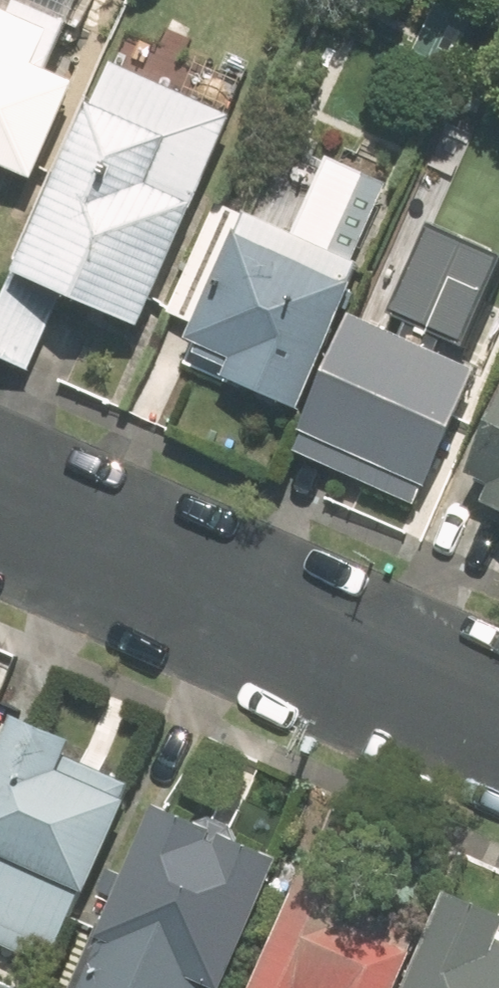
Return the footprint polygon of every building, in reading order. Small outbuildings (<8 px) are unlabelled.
[(65,25),(11,0),(2,19),(0,18),(0,181),(24,192),(72,90),(42,76),(65,25)] [(129,342),(227,122),(103,67),(0,300),(0,370),(27,381),(58,310),(129,342)] [(295,423),(360,270),(328,256),(359,184),(321,167),(290,240),(230,214),(180,330),(173,346),(225,368),(216,389),(295,423)] [(423,234),(381,325),(458,360),(498,271),(498,269),(423,234)] [(469,385),(343,327),(284,455),(410,513),(469,385)] [(498,527),(498,392),(461,485),(480,493),(471,515),(498,527)] [(4,729),(0,738),(0,951),(47,972),(129,784),(4,729)] [(273,869),(150,817),(78,987),(223,987),(273,869)] [(250,987),(395,987),(414,943),(291,891),(250,987)] [(492,948),(498,931),(498,926),(438,901),(401,987),(498,987),(498,952),(492,948)]
